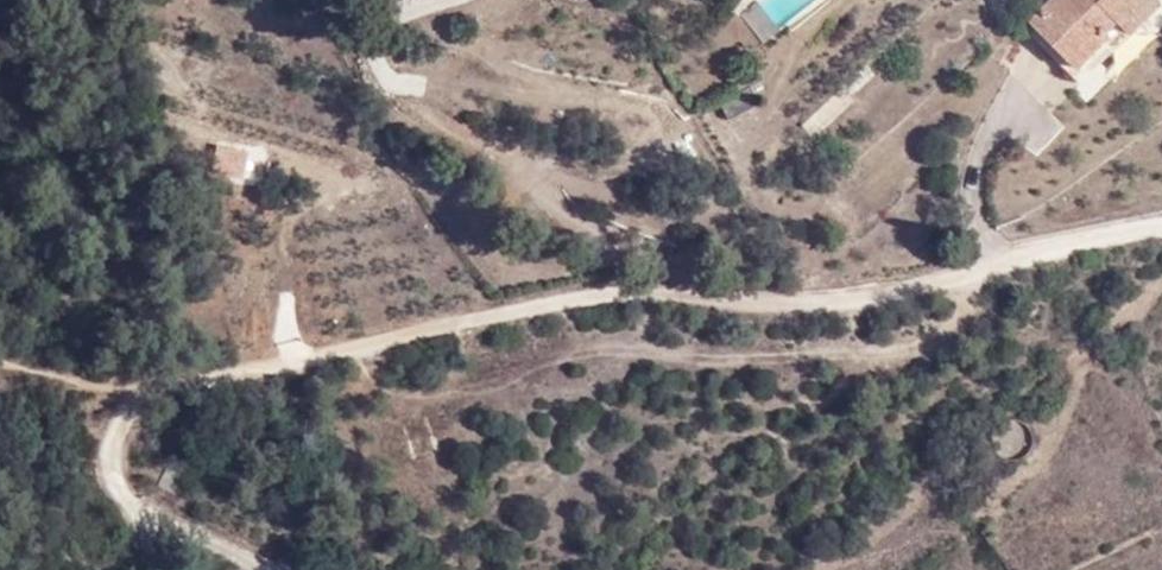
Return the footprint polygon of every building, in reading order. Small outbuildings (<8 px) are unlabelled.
[(1159,4),(1155,0),(1051,0),(1030,20),(1080,71),(1104,47),(1110,52),(1159,4)] [(240,162),(226,148),(213,164),(226,176),(240,162)]
